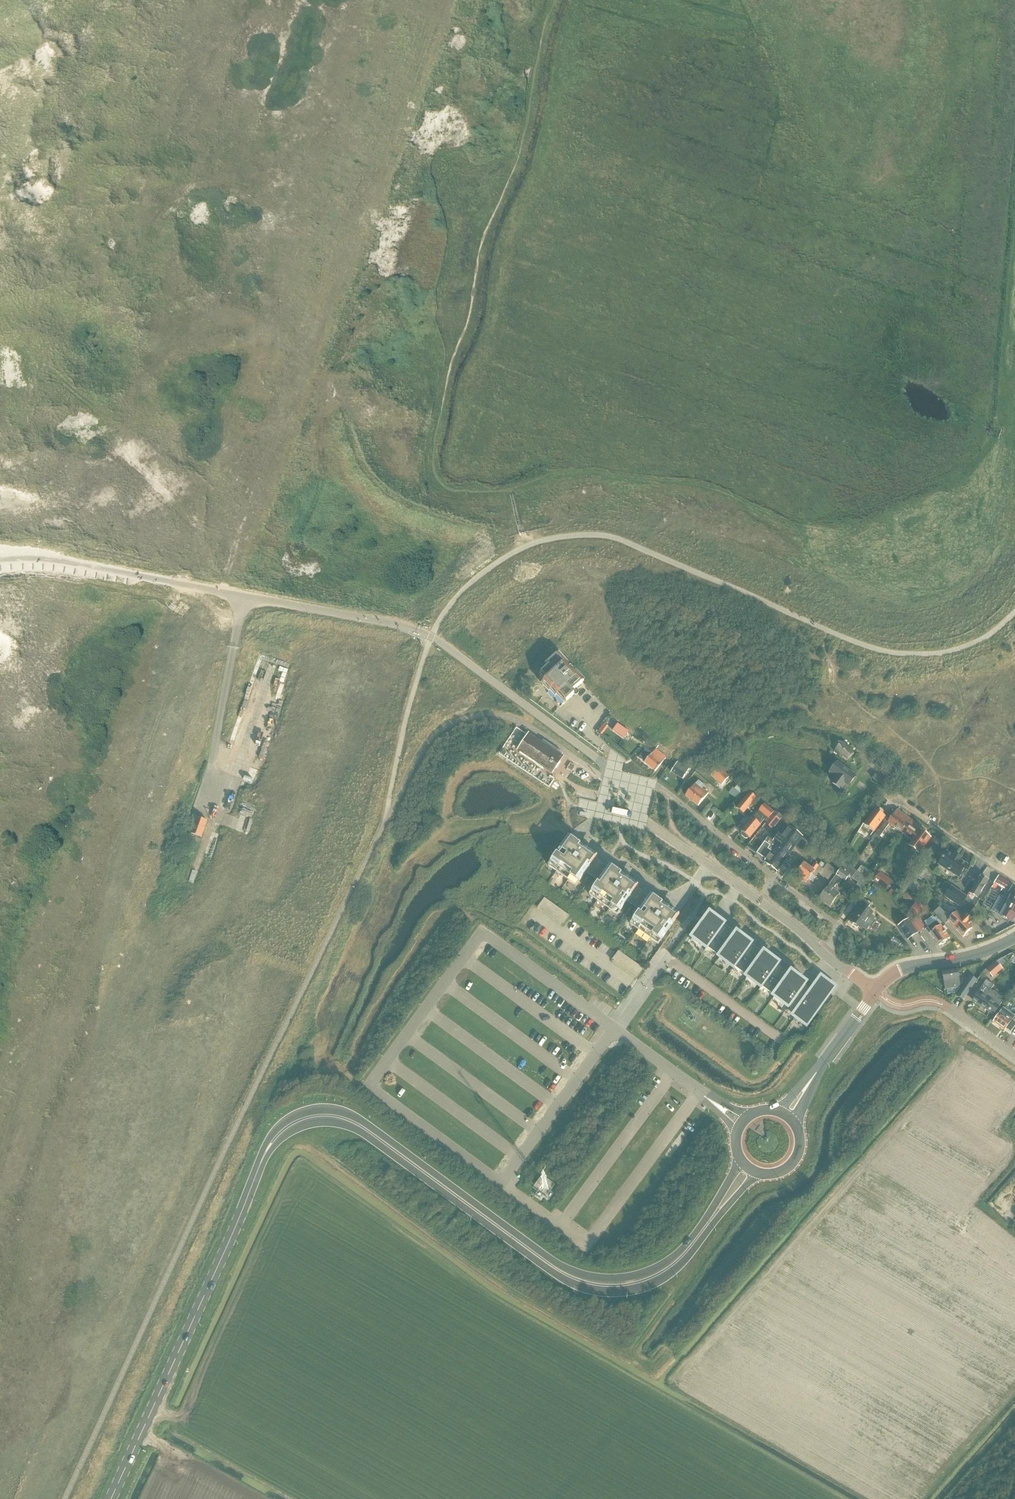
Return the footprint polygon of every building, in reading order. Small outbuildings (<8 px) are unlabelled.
[(566,665),(569,662),(561,654),(549,665),(551,667),(544,673),(549,679),(546,682),(552,688),(550,689),(564,704),(566,702),(583,681),(578,675),(576,676),(566,665)] [(618,723),(613,730),(624,739),(629,732),(618,723)] [(528,735),(519,749),(525,752),(538,761),(536,764),(542,768),(544,765),(553,771),(558,763),(561,758),(562,758),(560,757),(562,753),(557,749),(542,739),(540,743),(536,741),(528,735)] [(644,761),(644,762),(655,771),(666,757),(657,750),(657,749),(656,748),(652,753),(646,748),(639,757),(644,761)] [(677,761),(671,771),(683,778),(689,768),(677,761)] [(838,762),(830,772),(836,777),(832,783),(841,789),(845,784),(848,786),(856,776),(838,762)] [(718,767),(711,775),(721,785),(729,777),(718,767)] [(875,774),(873,778),(881,784),(882,782),(884,780),(877,775),(875,774)] [(698,805),(708,793),(696,783),(692,787),(686,795),(698,805)] [(733,787),(729,792),(737,799),(744,790),(738,784),(735,789),(733,787)] [(750,792),(737,808),(743,813),(756,797),(750,792)] [(750,837),(760,824),(764,820),(766,822),(772,814),(774,812),(764,804),(758,811),(757,813),(752,818),(740,833),(741,835),(745,839),(747,839),(749,836),(750,837)] [(864,825),(861,829),(871,836),(873,832),(876,828),(885,816),(882,814),(884,811),(879,808),(878,806),(875,810),(867,822),(864,825)] [(889,824),(901,833),(911,820),(897,810),(895,812),(892,810),(884,821),(884,822),(872,839),(876,842),(889,824)] [(766,822),(764,823),(772,830),(780,820),(772,814),(766,822)] [(197,817),(190,834),(202,838),(207,821),(197,817)] [(925,830),(911,820),(901,833),(912,840),(908,845),(919,853),(930,838),(923,832),(925,830)] [(768,838),(757,854),(765,860),(765,861),(769,864),(777,870),(782,864),(802,836),(785,824),(779,833),(773,829),(767,837),(768,838)] [(932,840),(939,844),(942,839),(936,835),(932,840)] [(620,912),(620,911),(627,901),(640,911),(633,920),(632,920),(632,921),(630,924),(658,944),(660,941),(661,941),(661,940),(669,929),(679,914),(678,915),(667,907),(670,903),(665,899),(662,903),(650,895),(650,896),(649,895),(647,894),(645,893),(644,893),(641,891),(642,891),(639,888),(637,886),(638,885),(637,885),(626,878),(629,873),(624,870),(621,874),(609,865),(609,866),(605,864),(604,863),(603,864),(600,862),(601,861),(599,860),(596,857),(597,856),(597,855),(596,856),(585,848),(588,844),(583,841),(580,845),(568,836),(568,837),(548,865),(576,885),(578,882),(579,883),(579,882),(586,872),(599,881),(592,891),(591,890),(591,891),(589,895),(617,915),(619,911),(620,912)] [(947,851),(939,864),(938,865),(959,877),(967,864),(960,860),(961,858),(955,854),(954,856),(947,851)] [(841,869),(849,875),(852,877),(856,871),(856,872),(857,871),(843,861),(838,867),(841,869)] [(821,862),(819,864),(818,866),(815,863),(811,868),(804,863),(796,873),(802,877),(800,880),(805,884),(815,870),(827,880),(835,869),(827,864),(826,865),(821,862)] [(873,882),(873,881),(880,873),(884,867),(882,866),(879,865),(869,879),(873,882)] [(861,866),(857,872),(865,878),(869,871),(861,866)] [(845,881),(849,875),(841,869),(819,899),(830,907),(840,894),(833,889),(837,884),(837,885),(842,878),(845,881)] [(867,879),(856,872),(856,871),(852,877),(858,882),(856,885),(861,888),(867,879)] [(893,883),(880,873),(873,881),(873,882),(886,892),(893,883)] [(981,876),(970,893),(978,898),(989,882),(981,876)] [(1006,893),(1003,898),(999,897),(992,911),(1000,915),(1000,914),(1013,921),(1014,917),(1014,893),(1013,891),(1012,892),(1010,890),(1013,884),(998,876),(994,884),(1006,891),(1006,892),(1006,893)] [(918,883),(912,879),(905,887),(912,892),(918,883)] [(958,905),(965,896),(951,886),(944,896),(958,905)] [(545,898),(538,908),(543,911),(549,902),(545,898)] [(862,906),(851,922),(861,929),(862,928),(864,929),(867,929),(874,919),(873,917),(871,915),(873,913),(867,909),(870,904),(862,899),(859,904),(862,906)] [(923,905),(918,901),(910,909),(919,918),(926,909),(923,907),(923,905)] [(543,911),(547,915),(554,905),(549,902),(543,911)] [(547,915),(550,916),(552,918),(559,909),(554,905),(547,915)] [(945,924),(948,920),(963,937),(965,935),(966,935),(968,933),(968,932),(972,928),(969,924),(972,922),(965,915),(962,918),(955,909),(948,916),(939,907),(934,912),(945,924)] [(564,912),(559,909),(552,918),(557,922),(564,912)] [(562,925),(569,916),(564,912),(557,922),(562,925)] [(758,955),(760,952),(750,945),(751,943),(737,933),(733,937),(731,936),(733,933),(723,925),(724,924),(710,913),(692,938),(706,949),(707,947),(720,956),(719,958),(734,968),(734,967),(747,976),(746,977),(761,988),(762,987),(774,996),(773,997),(788,1007),(789,1006),(798,1013),(795,1017),(806,1025),(829,993),(834,986),(821,976),(815,984),(818,986),(816,989),(815,989),(813,987),(812,989),(805,984),(806,983),(791,972),(788,977),(785,975),(788,972),(777,965),(779,963),(764,952),(760,957),(758,955)] [(932,916),(925,922),(928,927),(931,932),(930,932),(939,945),(941,944),(942,944),(945,942),(945,941),(949,938),(941,925),(940,926),(937,921),(936,921),(932,916)] [(918,918),(911,922),(918,932),(925,928),(918,918)] [(918,932),(909,919),(899,926),(908,939),(918,932)] [(618,951),(612,961),(617,964),(623,955),(618,951)] [(628,958),(623,955),(617,964),(622,968),(628,958)] [(633,962),(628,958),(622,968),(627,971),(633,962)] [(633,962),(627,971),(631,975),(638,965),(633,962)] [(996,963),(988,970),(993,977),(1002,969),(996,963)] [(643,969),(638,965),(631,975),(636,978),(643,969)] [(957,970),(942,972),(945,989),(947,989),(948,994),(956,992),(960,987),(957,970)] [(971,977),(957,996),(963,1000),(976,981),(971,977)] [(978,991),(972,1000),(981,1006),(990,1011),(988,1013),(993,1016),(999,1007),(1004,999),(990,990),(994,985),(986,980),(983,986),(982,985),(979,991),(978,991)] [(993,1022),(1004,1030),(1005,1029),(1010,1032),(1014,1025),(1014,1015),(1014,1016),(1011,1013),(1014,1007),(1008,1002),(1004,1008),(1003,1008),(1000,1013),(999,1013),(993,1022)]
